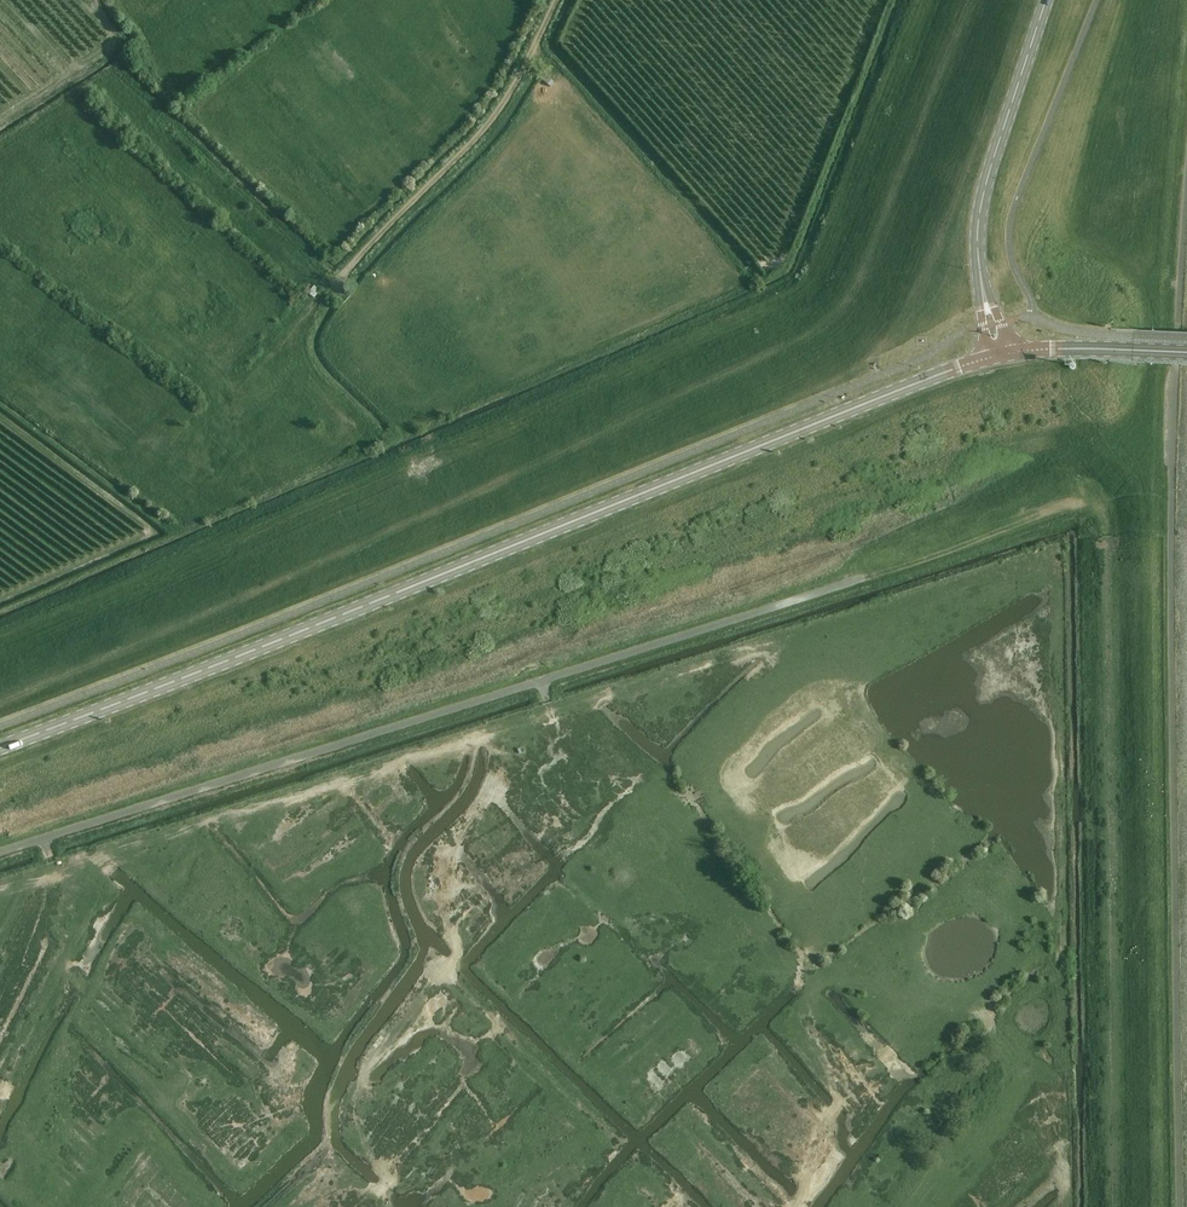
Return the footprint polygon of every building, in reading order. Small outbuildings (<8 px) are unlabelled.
[(316,285),(309,293),(315,298),(322,290),(316,285)]
